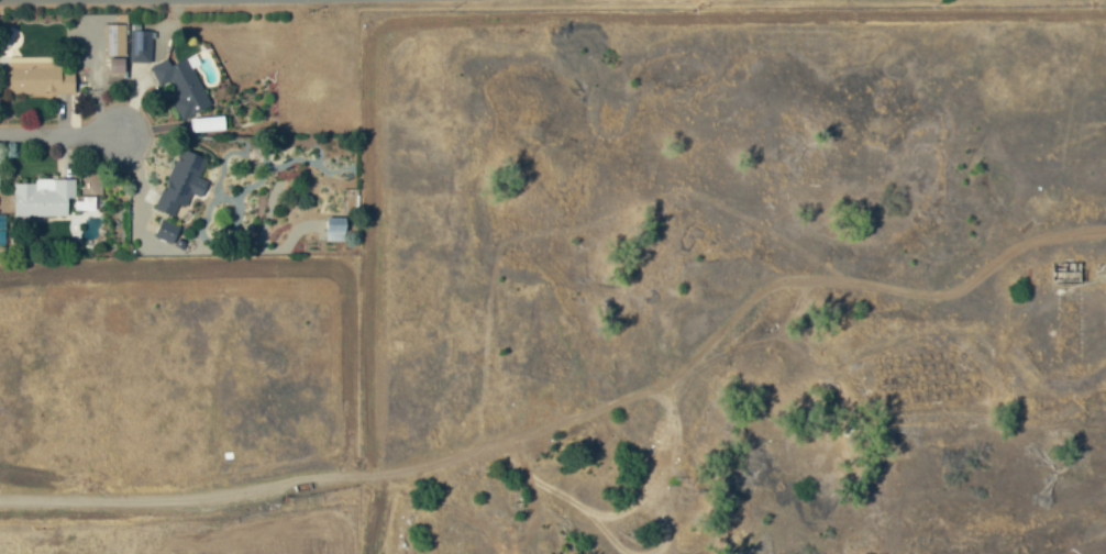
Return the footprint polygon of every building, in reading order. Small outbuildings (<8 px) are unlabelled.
[(126,24),(109,24),(108,73),(125,73),(126,24)] [(151,62),(152,31),(131,30),(130,62),(151,62)] [(11,94),(77,93),(76,66),(62,67),(62,56),(10,57),(11,94)] [(185,118),(211,105),(188,58),(162,70),(185,118)] [(192,132),(226,131),(225,117),(192,118),(192,132)] [(174,216),(178,204),(186,207),(192,194),(202,198),(209,180),(200,177),(207,159),(181,148),(157,209),(174,216)] [(76,179),(34,179),(34,183),(14,183),(13,216),(69,217),(69,198),(76,198),(76,179)] [(75,210),(89,211),(88,216),(99,216),(100,198),(75,197),(75,210)] [(328,242),(347,241),(347,218),(327,218),(328,242)] [(156,237),(174,244),(181,227),(162,220),(156,237)]
